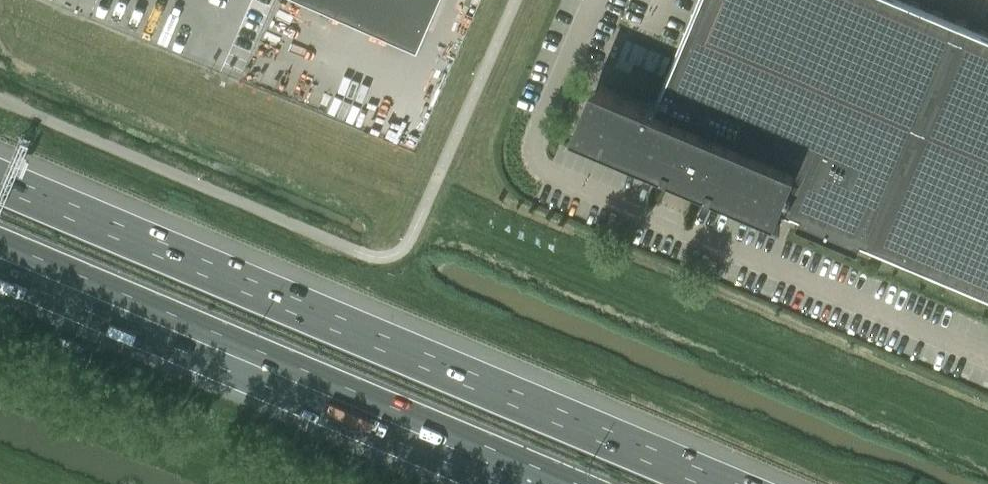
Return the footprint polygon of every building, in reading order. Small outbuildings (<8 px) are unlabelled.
[(438,0),(307,0),(417,48),(438,0)] [(583,134),(662,167),(683,176),(707,186),(780,217),(784,209),(798,215),(795,223),(857,249),(861,241),(987,295),(987,33),(910,0),(698,0),(680,43),(675,54),(653,106),(603,85),(583,134)]
